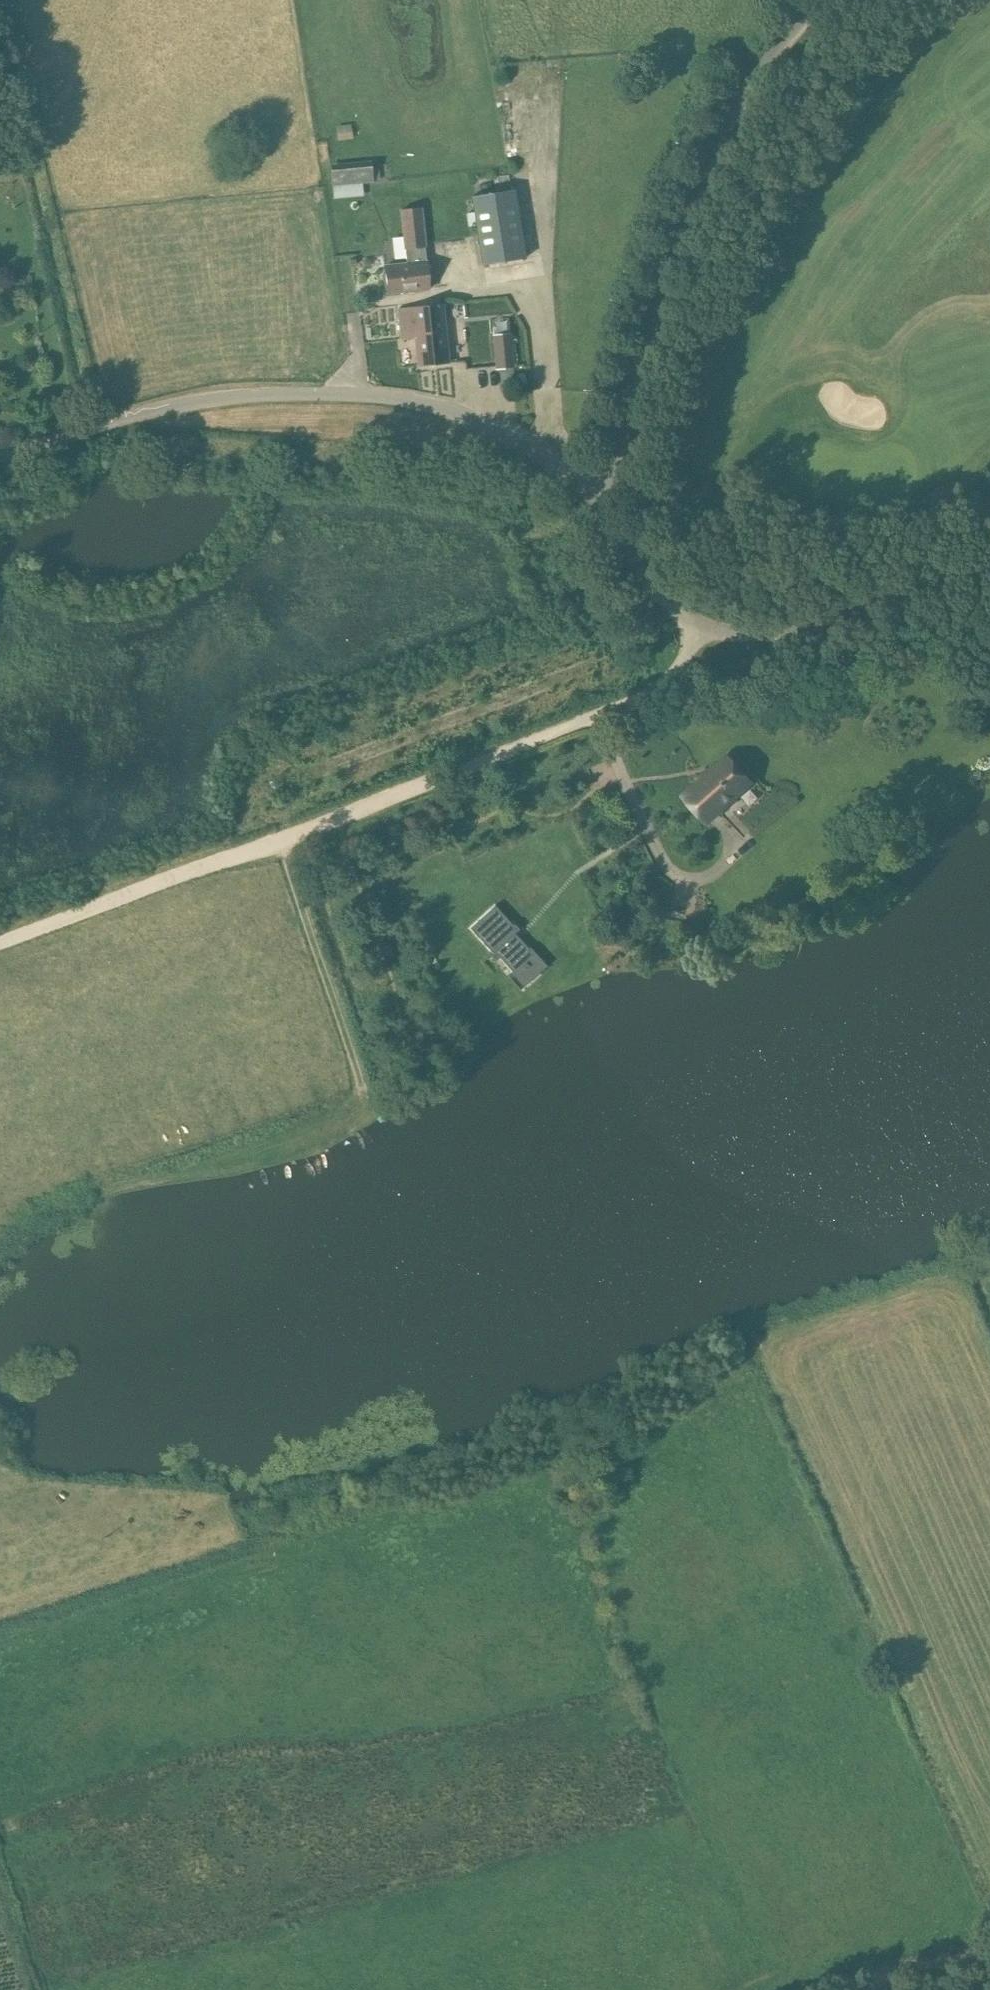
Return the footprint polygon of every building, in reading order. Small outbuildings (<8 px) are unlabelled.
[(374,183),(372,161),(331,165),(333,187),(374,183)] [(514,190),(473,197),(484,265),(525,258),(514,190)] [(430,290),(420,208),(401,210),(408,263),(383,266),(386,295),(430,290)] [(449,363),(442,304),(396,309),(400,340),(413,338),(416,367),(449,363)] [(510,334),(494,335),(497,367),(513,366),(510,334)] [(750,781),(730,760),(686,802),(706,823),(750,781)] [(529,949),(529,948),(510,927),(513,925),(495,905),(470,928),(493,953),(494,952),(512,971),(516,975),(524,968),(526,970),(530,966),(528,964),(536,957),(529,949)]
